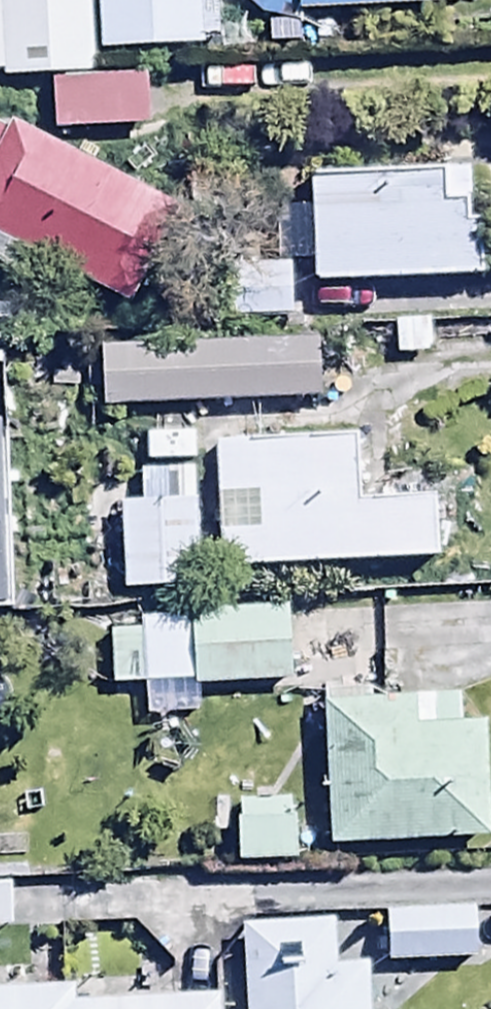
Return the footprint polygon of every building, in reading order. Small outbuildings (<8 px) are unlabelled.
[(91,76),(88,0),(0,0),(0,77),(91,76)] [(98,50),(196,47),(195,0),(97,0),(98,50)] [(256,18),(290,10),(462,9),(462,0),(233,0),(256,18)] [(145,76),(46,83),(50,132),(149,125),(145,76)] [(8,276),(19,255),(124,309),(176,208),(0,117),(0,272),(8,276)] [(304,173),(310,285),(478,279),(476,220),(468,220),(466,167),(304,173)] [(211,267),(211,322),(294,321),(293,276),(287,276),(287,267),(211,267)] [(94,347),(96,409),(314,402),(312,340),(94,347)] [(215,570),(436,562),(434,495),(356,498),(354,438),(211,442),(215,570)] [(116,503),(118,590),(197,588),(194,469),(137,471),(138,502),(116,503)] [(105,634),(108,686),(286,683),(285,610),(188,611),(188,622),(137,622),(137,634),(105,634)] [(457,693),(320,698),(325,847),(489,842),(485,723),(458,724),(457,693)] [(293,800),(233,801),(234,862),(294,862),(293,800)] [(381,910),(382,963),(472,961),(471,909),(381,910)] [(364,967),(334,968),(333,923),(236,925),(238,1008),(365,1008),(364,967)] [(217,999),(166,1000),(166,985),(93,986),(93,1005),(69,1005),(69,989),(0,990),(0,1008),(217,1008),(217,999)]
